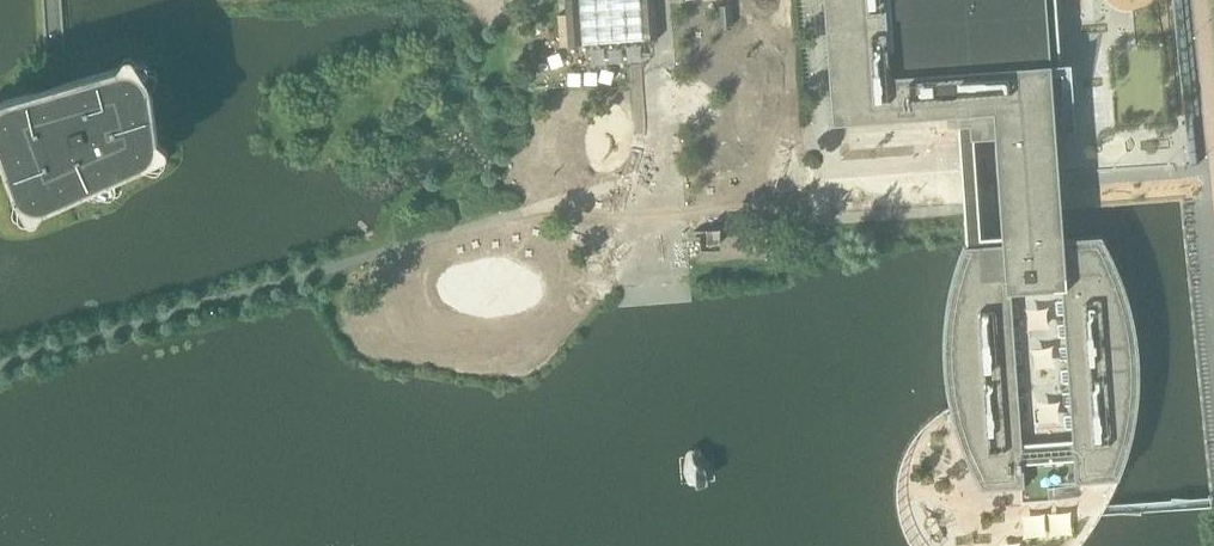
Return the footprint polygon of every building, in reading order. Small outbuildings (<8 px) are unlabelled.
[(579,5),(573,6),(567,6),(566,0),(565,0),(566,14),(568,45),(569,45),(569,36),(581,35),(581,45),(582,45),(582,44),(643,39),(643,40),(658,39),(655,0),(578,0),(579,5)] [(832,123),(838,123),(957,114),(959,140),(964,213),(966,245),(964,245),(960,254),(957,263),(954,272),(952,282),(949,291),(947,301),(946,310),(945,320),(944,330),(943,339),(943,349),(943,359),(944,369),(945,378),(946,388),(947,398),(949,407),(950,413),(953,422),(955,430),(958,439),(961,448),(965,456),(968,465),(972,473),(977,481),(981,489),(1112,480),(1119,479),(1122,470),(1126,460),(1129,451),(1131,441),(1134,431),(1135,421),(1137,412),(1138,402),(1139,392),(1139,381),(1140,371),(1139,361),(1139,351),(1138,341),(1136,331),(1134,321),(1132,311),(1130,301),(1127,291),(1123,282),(1120,272),(1116,262),(1111,253),(1106,244),(1101,235),(1063,238),(1063,230),(1061,206),(1058,172),(1056,133),(1065,132),(1066,132),(1058,26),(1056,0),(823,0),(832,123)] [(732,5),(717,5),(719,26),(733,25),(732,5)] [(559,14),(558,14),(561,46),(568,45),(566,14),(559,14)] [(43,97),(43,96),(42,95),(41,94),(40,93),(39,93),(37,93),(10,101),(7,102),(4,103),(2,105),(0,106),(0,148),(16,192),(17,194),(18,196),(21,200),(25,203),(29,206),(34,207),(36,207),(41,207),(44,207),(46,206),(48,205),(142,164),(144,162),(147,160),(149,158),(151,156),(153,153),(154,151),(155,148),(155,145),(156,142),(155,139),(148,88),(147,85),(146,82),(145,80),(143,77),(142,75),(138,72),(133,70),(130,69),(127,68),(124,68),(121,69),(118,69),(75,82),(73,83),(72,83),(72,84),(71,85),(70,86),(68,96),(43,97)]
